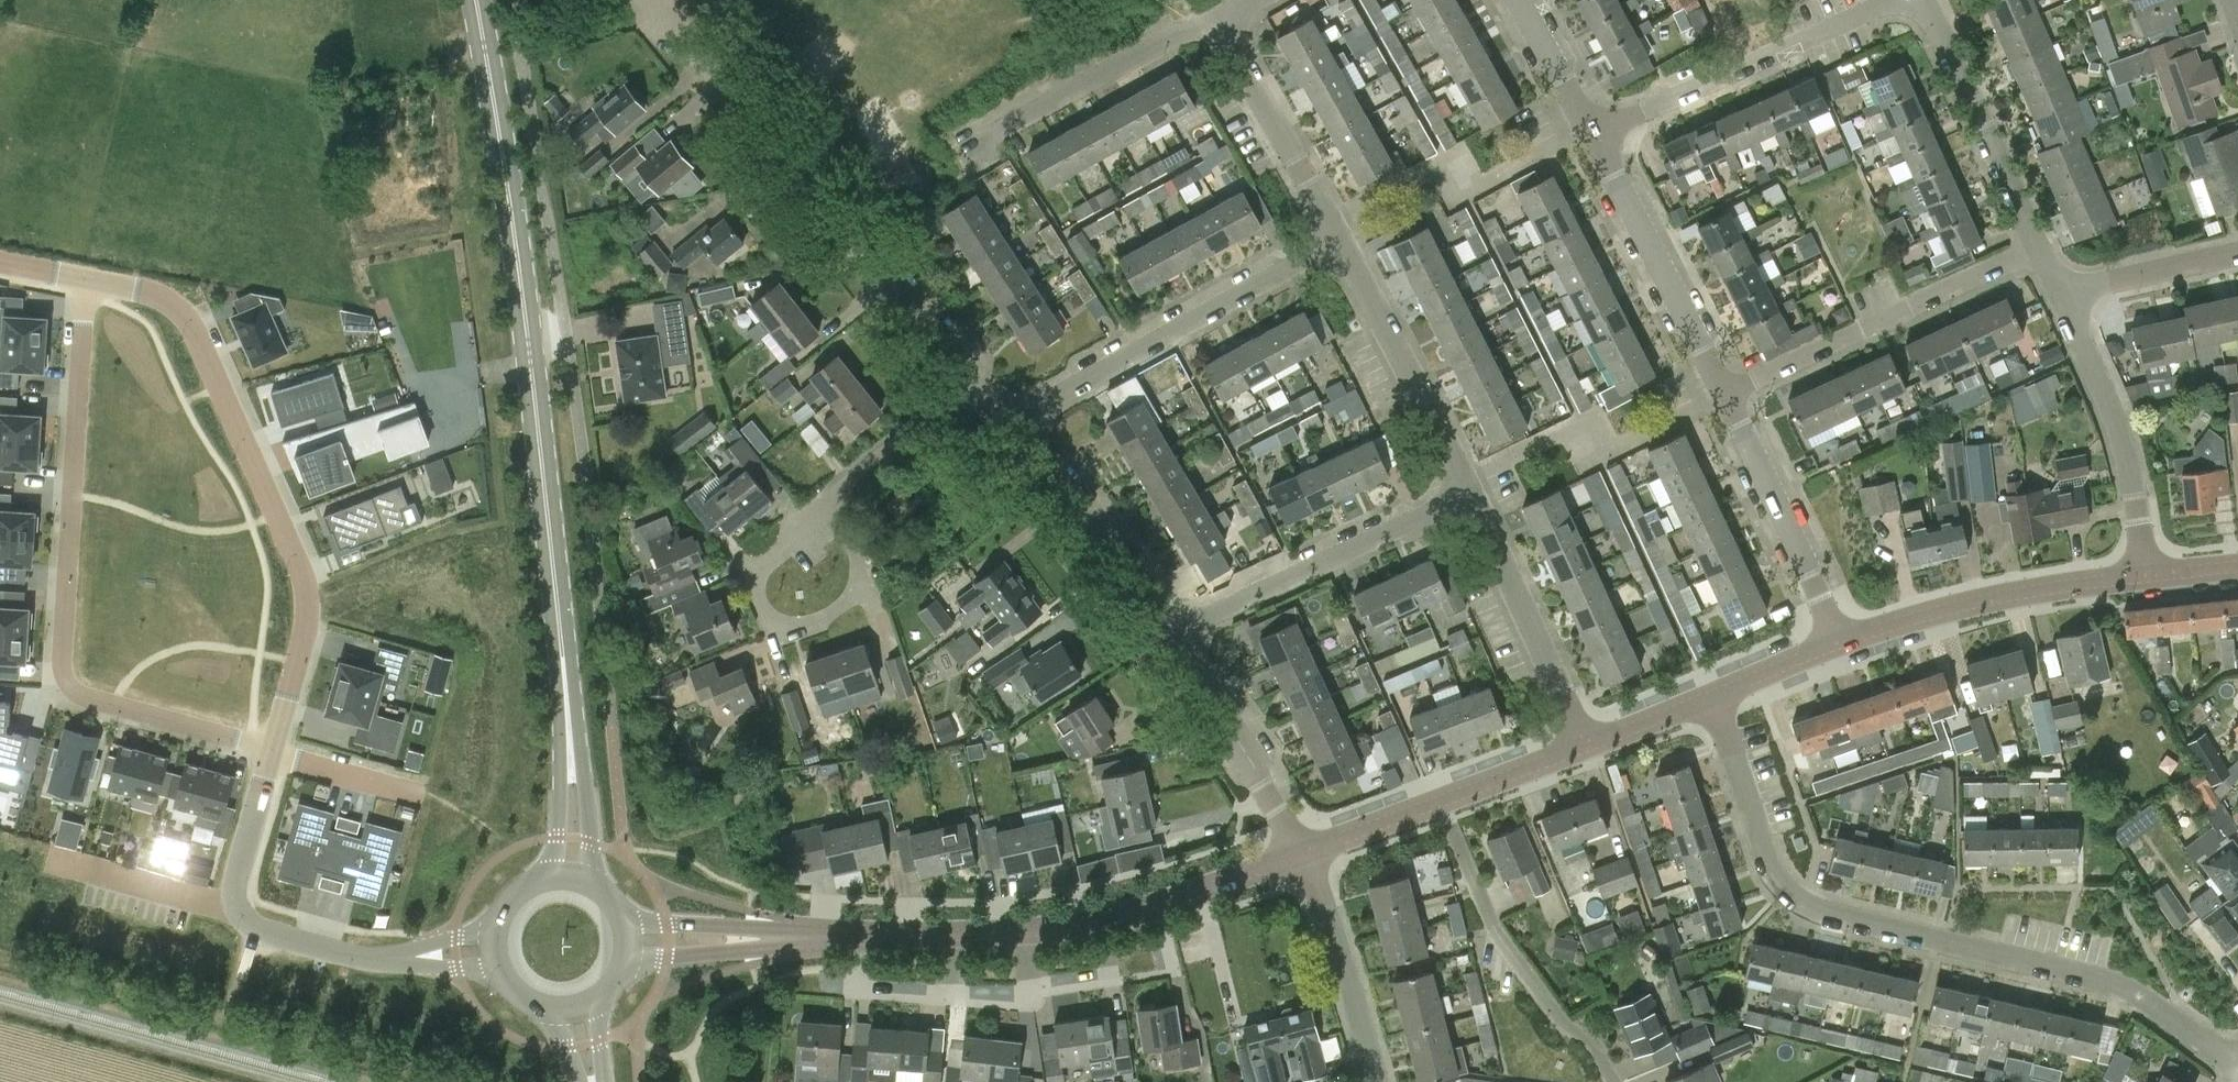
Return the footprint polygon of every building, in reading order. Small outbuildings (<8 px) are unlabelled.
[(1359,13),(1352,0),(1344,0),(1338,3),(1347,20),(1359,13)] [(1388,22),(1376,0),(1361,0),(1377,28),(1388,22)] [(1415,6),(1429,30),(1463,11),(1457,0),(1426,0),(1415,6)] [(1619,4),(1617,0),(1578,0),(1592,24),(1621,7),(1619,4)] [(1592,24),(1605,48),(1635,31),(1633,28),(1624,13),(1640,4),(1638,0),(1627,0),(1619,4),(1621,7),(1592,24)] [(1665,14),(1684,3),(1682,0),(1657,0),(1665,14)] [(2039,14),(2033,0),(1988,0),(1987,1),(1999,30),(2039,14)] [(2180,0),(2134,0),(2145,32),(2178,20),(2172,3),(2180,0)] [(1698,37),(1712,32),(1701,7),(1688,13),(1698,37)] [(1683,8),(1673,13),(1681,31),(1691,26),(1683,8)] [(1429,30),(1443,54),(1476,35),(1463,11),(1429,30)] [(2051,43),(2039,14),(1999,30),(2011,59),(2051,43)] [(2105,15),(2090,21),(2106,60),(2121,54),(2105,15)] [(1292,62),(1326,43),(1312,18),(1278,37),(1292,62)] [(1635,31),(1605,48),(1619,72),(1631,66),(1648,56),(1649,56),(1638,37),(1653,29),(1648,20),(1633,28),(1635,31)] [(1361,44),(1373,38),(1364,22),(1352,28),(1361,44)] [(1391,52),(1402,46),(1393,29),(1381,36),(1391,52)] [(1456,78),(1490,59),(1476,35),(1443,54),(1456,78)] [(2179,39),(2149,49),(2148,46),(2145,48),(2145,49),(2108,62),(2116,85),(2158,70),(2178,125),(2215,111),(2209,95),(2221,91),(2210,61),(2199,65),(2194,51),(2185,54),(2179,39)] [(1292,62),(1306,86),(1340,67),(1326,43),(1292,62)] [(2064,71),(2051,43),(2011,59),(2023,88),(2064,71)] [(1375,69),(1387,62),(1378,46),(1366,53),(1375,69)] [(1404,76),(1416,70),(1407,53),(1395,60),(1404,76)] [(1648,56),(1631,66),(1638,77),(1654,67),(1648,56)] [(1456,78),(1470,102),(1504,83),(1490,59),(1456,78)] [(1872,80),(1880,99),(1863,107),(1868,117),(1885,109),(1883,106),(1915,91),(1907,76),(1914,73),(1910,64),(1904,67),(1903,66),(1872,80)] [(1320,110),(1354,91),(1340,67),(1306,86),(1320,110)] [(1835,99),(1849,93),(1837,67),(1823,73),(1835,99)] [(1389,93),(1400,86),(1391,70),(1380,77),(1389,93)] [(1429,93),(1416,70),(1404,76),(1418,100),(1429,93)] [(1153,84),(1170,118),(1196,104),(1177,71),(1153,84)] [(2076,100),(2064,71),(2023,88),(2036,117),(2076,100)] [(1789,86),(1804,119),(1800,121),(1799,121),(1806,137),(1816,133),(1809,117),(1830,108),(1815,75),(1789,86)] [(1485,128),(1519,108),(1504,83),(1470,102),(1478,115),(1485,128)] [(1129,98),(1146,132),(1170,118),(1153,84),(1129,98)] [(598,109),(591,115),(571,132),(582,145),(602,128),(610,137),(616,132),(616,133),(645,109),(626,86),(614,96),(611,92),(595,105),(598,109)] [(1786,88),(1764,98),(1779,130),(1775,132),(1774,133),(1781,149),(1790,145),(1783,129),(1799,121),(1800,121),(1804,119),(1789,86),(1786,88)] [(1320,110),(1333,134),(1367,115),(1354,91),(1320,110)] [(1926,116),(1915,91),(1883,106),(1885,109),(1892,124),(1874,132),(1879,142),(1896,134),(1894,130),(1926,116)] [(558,121),(569,111),(555,94),(544,103),(558,121)] [(1402,117),(1414,110),(1405,94),(1393,101),(1402,117)] [(1146,132),(1129,98),(1104,111),(1123,145),(1146,132)] [(1779,130),(1764,98),(1739,109),(1754,141),(1750,143),(1749,144),(1756,160),(1765,156),(1758,140),(1774,133),(1775,132),(1779,130)] [(2036,117),(2048,147),(2079,136),(2090,131),(2076,100),(2036,117)] [(1431,125),(1443,118),(1434,102),(1422,108),(1431,125)] [(1736,110),(1714,120),(1729,152),(1725,154),(1724,155),(1731,171),(1740,167),(1733,151),(1749,144),(1750,143),(1754,141),(1739,109),(1736,110)] [(1123,145),(1104,111),(1080,125),(1098,159),(1123,145)] [(1347,158),(1381,139),(1367,115),(1333,134),(1347,158)] [(1937,141),(1926,116),(1894,130),(1896,134),(1903,149),(1885,157),(1890,166),(1907,159),(1906,155),(1937,141)] [(1457,143),(1443,118),(1431,125),(1446,149),(1457,143)] [(1854,145),(1863,141),(1853,118),(1843,122),(1854,145)] [(1416,141),(1428,135),(1418,119),(1407,125),(1416,141)] [(1725,154),(1729,152),(1714,120),(1689,131),(1704,164),(1700,165),(1699,166),(1706,182),(1716,178),(1708,161),(1724,155),(1725,154)] [(1055,138),(1073,172),(1098,159),(1080,125),(1055,138)] [(2237,206),(2237,138),(2236,133),(2218,139),(2214,128),(2178,141),(2182,152),(2188,150),(2198,176),(2203,174),(2217,213),(2237,206)] [(1700,165),(1704,164),(1689,131),(1663,142),(1671,160),(1677,173),(1673,175),(1674,177),(1681,193),(1691,189),(1684,172),(1699,166),(1700,165)] [(2091,163),(2079,136),(2048,147),(2037,151),(2050,181),(2091,163)] [(1197,145),(1203,157),(1219,148),(1213,137),(1197,145)] [(1073,172),(1055,138),(1030,153),(1048,186),(1073,172)] [(1389,154),(1381,139),(1347,158),(1361,184),(1377,175),(1381,183),(1408,167),(1398,149),(1389,154)] [(704,184),(690,168),(692,166),(690,163),(693,156),(692,149),(687,143),(680,141),(673,143),(671,141),(658,152),(655,149),(645,158),(635,146),(612,165),(627,182),(641,171),(659,193),(670,185),(679,195),(692,194),(704,184)] [(1948,166),(1937,141),(1906,155),(1907,159),(1914,174),(1897,182),(1901,191),(1919,184),(1917,180),(1948,166)] [(1167,172),(1191,159),(1186,147),(1161,160),(1167,172)] [(1848,147),(1826,151),(1829,165),(1850,161),(1848,147)] [(2142,152),(2148,175),(2168,169),(2162,147),(2142,152)] [(1204,159),(1209,168),(1226,160),(1219,148),(1203,157),(1204,159)] [(589,177),(609,160),(601,150),(580,167),(589,177)] [(1204,159),(1195,164),(1202,177),(1203,177),(1201,173),(1209,168),(1204,159)] [(1161,160),(1138,173),(1145,184),(1167,172),(1161,160)] [(1677,173),(1671,160),(1664,163),(1671,178),(1674,177),(1673,175),(1677,173)] [(2050,181),(2063,210),(2104,192),(2091,163),(2050,181)] [(1187,168),(1188,169),(1172,178),(1178,190),(1195,181),(1202,177),(1195,164),(1187,168)] [(1928,205),(1960,191),(1948,166),(1917,180),(1919,184),(1926,199),(1908,207),(1912,216),(1930,208),(1928,205)] [(1759,183),(1770,178),(1769,176),(1766,168),(1754,173),(1759,183)] [(1145,184),(1138,173),(1120,182),(1127,194),(1145,184)] [(1531,218),(1566,200),(1553,175),(1518,193),(1531,218)] [(1178,190),(1172,178),(1148,192),(1154,203),(1178,190)] [(1010,186),(1018,198),(1030,191),(1022,179),(1010,186)] [(1786,197),(1778,182),(1761,191),(1766,200),(1770,198),(1773,205),(1786,197)] [(1103,207),(1119,198),(1113,187),(1097,196),(1103,207)] [(1237,238),(1262,224),(1243,190),(1218,204),(1237,238)] [(1026,211),(1038,204),(1030,191),(1018,198),(1026,211)] [(1971,216),(1960,191),(1928,205),(1930,208),(1937,224),(1919,232),(1923,241),(1941,233),(1940,230),(1971,216)] [(1130,217),(1154,203),(1148,192),(1123,205),(1130,217)] [(2076,240),(2117,222),(2104,192),(2063,210),(2076,240)] [(943,214),(958,238),(991,216),(976,193),(943,214)] [(1079,221),(1095,212),(1088,200),(1072,209),(1079,221)] [(1579,225),(1566,200),(1531,218),(1544,243),(1579,225)] [(1727,208),(1728,211),(1698,226),(1711,251),(1742,236),(1740,232),(1733,217),(1748,209),(1743,200),(1727,208)] [(1237,238),(1218,204),(1194,217),(1213,252),(1237,238)] [(653,205),(640,220),(654,232),(667,217),(653,205)] [(1454,213),(1467,239),(1479,232),(1466,207),(1454,213)] [(1104,231),(1121,222),(1115,210),(1098,219),(1104,231)] [(972,260),(1006,239),(991,216),(958,238),(972,260)] [(1491,239),(1504,233),(1495,216),(1483,222),(1491,239)] [(1951,255),(1983,241),(1971,216),(1940,230),(1941,233),(1948,249),(1930,256),(1934,266),(1952,258),(1951,255)] [(1213,252),(1194,217),(1169,231),(1188,265),(1213,252)] [(724,218),(710,229),(706,225),(672,253),(684,267),(706,250),(718,264),(744,243),(724,218)] [(1039,231),(1048,244),(1059,237),(1051,224),(1039,231)] [(1711,251),(1723,275),(1754,260),(1753,256),(1745,241),(1760,234),(1756,224),(1740,232),(1742,236),(1711,251)] [(1592,250),(1579,225),(1544,243),(1557,268),(1592,250)] [(1407,269),(1441,251),(1429,226),(1394,243),(1407,269)] [(1085,262),(1097,254),(1082,231),(1069,239),(1085,262)] [(1188,265),(1169,231),(1145,244),(1164,279),(1188,265)] [(1814,231),(1798,237),(1805,256),(1821,250),(1814,231)] [(1479,232),(1467,239),(1476,255),(1488,249),(1479,232)] [(632,247),(638,254),(637,255),(656,279),(674,264),(654,240),(653,241),(647,233),(632,247)] [(1516,257),(1504,233),(1491,239),(1504,263),(1516,257)] [(1059,237),(1048,244),(1056,257),(1067,250),(1059,237)] [(972,260),(987,283),(1021,261),(1006,239),(972,260)] [(1164,279),(1145,244),(1120,258),(1139,292),(1164,279)] [(1754,260),(1723,275),(1736,300),(1767,284),(1765,281),(1757,265),(1772,258),(1768,248),(1753,256),(1754,260)] [(1604,274),(1592,250),(1557,268),(1569,292),(1604,274)] [(1454,276),(1441,251),(1407,269),(1419,293),(1454,276)] [(1480,263),(1492,288),(1504,282),(1492,257),(1480,263)] [(1002,306),(1035,284),(1021,261),(987,283),(1002,306)] [(1517,288),(1528,282),(1520,265),(1508,271),(1517,288)] [(1069,276),(1077,289),(1088,283),(1080,270),(1069,276)] [(1765,281),(1767,284),(1736,300),(1748,324),(1779,308),(1777,305),(1769,289),(1784,282),(1780,273),(1765,281)] [(1617,299),(1604,274),(1569,292),(1582,317),(1617,299)] [(1432,318),(1466,301),(1454,276),(1419,293),(1432,318)] [(1513,299),(1504,282),(1492,288),(1501,304),(1513,299)] [(756,342),(771,330),(799,308),(779,283),(751,305),(762,319),(747,331),(756,342)] [(1088,283),(1077,289),(1085,302),(1096,295),(1088,283)] [(1002,306),(1017,329),(1050,307),(1035,284),(1002,306)] [(699,292),(701,305),(735,297),(733,285),(699,292)] [(1529,313),(1541,307),(1533,290),(1521,296),(1529,313)] [(265,303),(240,314),(234,317),(232,317),(233,319),(233,318),(241,335),(240,336),(246,348),(254,365),(253,365),(254,366),(255,366),(255,365),(286,351),(271,315),(285,309),(280,298),(261,294),(265,303)] [(2213,299),(2222,339),(2237,335),(2237,294),(2213,299)] [(46,318),(22,317),(24,297),(0,296),(0,342),(45,345),(46,318)] [(1779,308),(1748,324),(1760,349),(1785,337),(1790,348),(1820,333),(1814,322),(1791,334),(1782,314),(1797,306),(1793,297),(1777,305),(1779,308)] [(2007,298),(1982,310),(1998,345),(2024,333),(2007,298)] [(1617,299),(1582,317),(1594,342),(1630,324),(1617,299)] [(2187,316),(2194,344),(2222,339),(2213,299),(2184,305),(2186,316),(2187,316)] [(1479,326),(1466,301),(1432,318),(1444,343),(1479,326)] [(1032,352),(1065,331),(1050,307),(1017,329),(1032,352)] [(1505,312),(1518,337),(1530,331),(1517,307),(1505,312)] [(1553,331),(1541,307),(1529,313),(1541,337),(1553,331)] [(819,333),(799,308),(771,330),(791,355),(819,333)] [(372,316),(342,310),(346,328),(378,330),(372,316)] [(1998,345),(1982,310),(1957,322),(1973,357),(1998,345)] [(1299,360),(1325,347),(1305,311),(1280,325),(1299,360)] [(2196,354),(2194,344),(2187,316),(2186,316),(2164,321),(2172,359),(2196,354)] [(2140,365),(2172,359),(2164,321),(2132,327),(2133,329),(2122,331),(2126,348),(2136,346),(2140,365)] [(1949,369),(1973,357),(1957,322),(1932,334),(1949,369)] [(1642,348),(1630,324),(1594,342),(1607,366),(1642,348)] [(1299,360),(1280,325),(1256,338),(1275,373),(1299,360)] [(1492,351),(1479,326),(1444,343),(1457,368),(1492,351)] [(1538,348),(1530,331),(1518,337),(1526,354),(1538,348)] [(664,353),(688,350),(685,333),(658,337),(657,335),(616,341),(620,365),(619,365),(621,378),(622,378),(625,402),(666,396),(661,357),(664,353)] [(1923,381),(1949,369),(1932,334),(1907,346),(1923,381)] [(1275,373),(1256,338),(1232,350),(1252,386),(1275,373)] [(1555,362),(1566,356),(1558,339),(1546,345),(1555,362)] [(0,342),(0,386),(18,387),(19,370),(43,371),(43,368),(47,368),(48,354),(44,354),(45,345),(0,342)] [(1642,348),(1607,366),(1616,384),(1599,392),(1608,410),(1641,394),(1636,384),(1655,374),(1642,348)] [(1252,386),(1232,350),(1206,364),(1225,400),(1252,386)] [(1492,351),(1457,368),(1469,393),(1504,375),(1492,351)] [(1881,400),(1907,388),(1890,353),(1864,365),(1881,400)] [(1530,362),(1543,387),(1555,380),(1542,356),(1530,362)] [(1578,379),(1566,356),(1555,362),(1567,386),(1588,376),(1587,375),(1578,379)] [(769,389),(796,367),(788,357),(760,378),(769,389)] [(825,392),(832,400),(857,380),(853,376),(857,373),(847,360),(842,363),(837,357),(813,377),(815,380),(801,392),(811,404),(825,392)] [(2010,369),(2015,381),(2029,375),(2024,363),(2010,369)] [(2227,383),(2237,381),(2236,363),(2225,364),(2227,383)] [(2216,384),(2227,383),(2225,364),(2214,365),(2216,384)] [(1864,365),(1839,377),(1856,412),(1881,400),(1864,365)] [(789,373),(800,387),(809,380),(799,367),(789,373)] [(2015,381),(2010,369),(1994,376),(2000,388),(2015,381)] [(271,392),(282,427),(315,416),(319,430),(348,421),(344,408),(344,407),(334,372),(271,392)] [(2182,374),(2171,376),(2175,393),(2185,391),(2182,374)] [(1517,400),(1504,375),(1469,393),(1482,418),(1517,400)] [(1584,390),(1592,386),(1588,376),(1567,386),(1580,412),(1592,406),(1584,390)] [(2151,399),(2175,393),(2171,376),(2160,378),(2160,377),(2147,380),(2151,399)] [(781,403),(798,390),(788,377),(771,390),(781,403)] [(1856,412),(1839,377),(1815,388),(1832,424),(1856,412)] [(2055,398),(2046,378),(2011,394),(2017,424),(2037,415),(2034,407),(2055,398)] [(857,431),(882,411),(857,380),(832,400),(840,410),(825,422),(834,433),(849,421),(857,431)] [(1331,401),(1348,392),(1342,380),(1325,388),(1331,401)] [(1555,380),(1543,387),(1551,403),(1564,397),(1555,380)] [(1182,392),(1190,405),(1201,399),(1194,385),(1182,392)] [(1965,404),(1978,398),(1973,386),(1959,392),(1965,404)] [(1832,424),(1815,388),(1788,401),(1805,436),(1832,424)] [(1304,410),(1320,401),(1315,389),(1298,397),(1304,410)] [(2237,422),(2237,391),(2224,392),(2227,423),(2237,422)] [(1353,404),(1348,392),(1331,401),(1337,412),(1353,404)] [(1949,411),(1965,404),(1959,392),(1944,399),(1949,411)] [(39,442),(40,416),(17,414),(18,397),(0,396),(0,440),(39,442)] [(1201,399),(1190,405),(1197,419),(1208,412),(1201,399)] [(1529,426),(1517,400),(1482,418),(1495,443),(1529,426)] [(348,421),(319,430),(282,441),(283,443),(307,436),(316,460),(302,465),(307,479),(312,492),(353,476),(348,461),(342,446),(381,432),(387,447),(390,456),(428,442),(418,415),(420,414),(419,413),(417,413),(414,403),(415,402),(415,401),(348,421)] [(1108,422),(1122,445),(1157,425),(1143,401),(1108,422)] [(1279,423),(1295,414),(1290,402),(1274,410),(1279,423)] [(1307,432),(1323,424),(1317,412),(1301,421),(1307,432)] [(705,413),(670,440),(680,453),(715,426),(705,413)] [(1248,422),(1254,435),(1271,426),(1265,414),(1248,422)] [(1906,416),(1891,422),(1897,434),(1911,428),(1906,416)] [(819,454),(832,445),(815,420),(803,428),(819,454)] [(1897,434),(1891,422),(1876,429),(1882,441),(1897,434)] [(1122,445),(1136,468),(1171,448),(1157,425),(1122,445)] [(1282,444),(1298,436),(1293,425),(1277,433),(1282,444)] [(727,486),(751,517),(754,515),(756,517),(761,518),(770,510),(771,505),(769,502),(772,500),(760,483),(770,475),(765,468),(767,467),(735,426),(725,434),(732,443),(724,449),(736,464),(720,477),(727,486)] [(2174,458),(2176,474),(2182,473),(2186,511),(2215,508),(2213,494),(2229,493),(2226,467),(2223,439),(2209,428),(2204,436),(2208,439),(2194,456),(2174,458)] [(1216,452),(1227,446),(1219,432),(1208,439),(1216,452)] [(1282,444),(1277,433),(1251,445),(1256,457),(1282,444)] [(1649,450),(1661,476),(1696,460),(1684,434),(1649,450)] [(1948,499),(1969,497),(1963,438),(1941,440),(1948,499)] [(1363,487),(1389,475),(1373,439),(1347,452),(1363,487)] [(1842,445),(1847,457),(1860,451),(1855,439),(1842,445)] [(0,440),(0,484),(12,485),(13,467),(37,468),(37,465),(41,465),(42,451),(38,451),(39,442),(0,440)] [(1972,501),(1996,498),(1989,442),(1965,444),(1972,501)] [(1847,457),(1842,445),(1825,452),(1831,464),(1847,457)] [(1234,459),(1227,446),(1216,452),(1223,465),(1234,459)] [(1171,448),(1136,468),(1150,491),(1184,471),(1171,448)] [(1363,487),(1347,452),(1321,463),(1338,499),(1363,487)] [(2059,479),(2090,473),(2086,452),(2055,457),(2059,479)] [(1296,475),(1313,511),(1338,499),(1321,463),(1317,453),(1307,457),(1312,467),(1296,475)] [(1661,476),(1673,501),(1708,485),(1696,460),(1661,476)] [(453,487),(444,463),(427,470),(436,493),(453,487)] [(1607,468),(1620,496),(1632,490),(1619,463),(1607,468)] [(1587,476),(1600,503),(1612,498),(1600,470),(1587,476)] [(1150,491),(1163,515),(1198,494),(1184,471),(1150,491)] [(1313,511),(1296,475),(1270,487),(1287,523),(1313,511)] [(2016,542),(2036,538),(2029,505),(2030,505),(2028,491),(2024,492),(2021,479),(2008,482),(2010,495),(2006,496),(2008,501),(2001,503),(2005,520),(2011,519),(2016,542)] [(1234,486),(1241,499),(1253,493),(1245,480),(1234,486)] [(1865,516),(1900,508),(1894,480),(1859,489),(1865,516)] [(1720,510),(1708,485),(1673,501),(1685,526),(1720,510)] [(2050,491),(2049,487),(2028,491),(2030,505),(2029,505),(2036,538),(2052,535),(2049,522),(2069,519),(2070,524),(2090,520),(2084,485),(2050,491)] [(401,486),(323,516),(330,534),(333,533),(340,550),(348,547),(349,549),(404,528),(403,526),(407,524),(401,507),(408,504),(401,486)] [(751,517),(727,486),(708,501),(698,488),(685,499),(707,526),(718,517),(731,534),(751,517)] [(1537,532),(1573,516),(1561,489),(1525,505),(1537,532)] [(1632,521),(1644,515),(1632,490),(1620,496),(1632,521)] [(33,539),(33,530),(37,530),(38,516),(34,516),(34,512),(11,511),(12,493),(0,493),(0,537),(33,539)] [(1253,493),(1241,499),(1249,512),(1260,506),(1253,493)] [(1198,494),(1163,515),(1177,538),(1212,517),(1198,494)] [(1612,498),(1600,503),(1607,519),(1619,514),(1612,498)] [(1933,525),(1941,559),(1969,552),(1961,519),(1956,502),(1936,506),(1940,523),(1933,525)] [(1913,566),(1941,559),(1933,525),(1925,527),(1921,507),(1900,512),(1913,566)] [(1732,534),(1720,510),(1685,526),(1697,551),(1732,534)] [(694,538),(680,543),(675,529),(674,529),(668,514),(633,528),(648,568),(645,569),(654,592),(640,598),(646,614),(673,603),(682,599),(701,592),(691,566),(703,561),(694,538)] [(1648,523),(1644,515),(1632,521),(1643,546),(1656,540),(1655,539),(1667,534),(1659,517),(1648,523)] [(1537,532),(1549,557),(1584,541),(1573,516),(1537,532)] [(1226,541),(1212,517),(1177,538),(1191,561),(1226,541)] [(1619,544),(1631,539),(1624,521),(1611,527),(1619,544)] [(1744,559),(1732,534),(1697,551),(1709,576),(1744,559)] [(33,539),(0,537),(0,581),(6,581),(7,564),(31,565),(33,539)] [(1667,565),(1656,540),(1643,546),(1655,571),(1667,565)] [(1584,541),(1549,557),(1560,582),(1596,566),(1584,541)] [(1218,546),(1195,559),(1206,578),(1229,564),(1218,546)] [(1630,569),(1643,564),(1635,547),(1623,552),(1630,569)] [(1449,614),(1467,606),(1452,574),(1442,579),(1433,559),(1408,570),(1423,606),(1441,598),(1449,614)] [(1755,584),(1744,559),(1709,576),(1721,601),(1755,584)] [(985,613),(979,605),(987,598),(995,608),(1023,588),(1022,586),(1023,580),(1018,573),(1013,574),(1004,563),(976,584),(977,585),(959,599),(968,611),(961,616),(968,626),(985,613)] [(1667,596),(1679,590),(1667,565),(1655,571),(1667,596)] [(1560,582),(1572,607),(1607,591),(1596,566),(1560,582)] [(1423,606),(1408,570),(1382,582),(1398,618),(1423,606)] [(1642,594),(1654,588),(1647,571),(1634,577),(1642,594)] [(1398,618),(1382,582),(1356,595),(1372,630),(1398,618)] [(1733,627),(1768,610),(1755,584),(1721,601),(1733,627)] [(1023,588),(995,608),(1003,619),(984,633),(993,645),(1012,631),(1013,632),(1041,611),(1033,601),(1035,595),(1030,588),(1024,589),(1023,588)] [(27,635),(27,626),(31,627),(32,613),(28,613),(28,609),(5,608),(6,590),(0,590),(0,634),(27,635)] [(704,590),(701,592),(682,599),(673,603),(681,623),(690,619),(693,629),(688,631),(695,649),(735,633),(722,600),(710,605),(704,590)] [(1690,615),(1679,590),(1667,596),(1678,620),(1690,615)] [(1607,591),(1572,607),(1583,632),(1618,616),(1607,591)] [(1646,603),(1658,628),(1670,623),(1659,597),(1646,603)] [(936,636),(954,622),(937,598),(918,612),(936,636)] [(2237,624),(2237,599),(2223,601),(2226,626),(2237,624)] [(2226,626),(2223,601),(2190,604),(2193,629),(2226,626)] [(2193,629),(2190,604),(2158,608),(2161,633),(2193,629)] [(1272,662),(1308,645),(1298,623),(1303,620),(1296,606),(1269,618),(1275,630),(1261,637),(1272,662)] [(2161,633),(2158,608),(2125,612),(2127,637),(2161,633)] [(1333,618),(1339,631),(1351,626),(1345,613),(1333,618)] [(1583,632),(1594,657),(1630,641),(1618,616),(1583,632)] [(1670,623),(1658,628),(1665,644),(1677,639),(1670,623)] [(1708,638),(1702,641),(1695,624),(1683,630),(1695,657),(1713,649),(1708,638)] [(1351,626),(1339,631),(1346,646),(1358,640),(1351,626)] [(1452,648),(1469,640),(1464,628),(1447,636),(1452,648)] [(2069,685),(2109,676),(2098,629),(2058,639),(2069,685)] [(982,649),(967,630),(945,646),(960,666),(982,649)] [(0,634),(0,678),(1,660),(25,662),(25,658),(29,659),(30,645),(26,644),(27,635),(0,634)] [(1416,659),(1440,648),(1435,636),(1411,646),(1416,659)] [(2236,667),(2237,667),(2237,648),(2235,649),(2234,636),(2220,638),(2222,652),(2229,651),(2229,655),(2234,654),(2236,667)] [(1469,640),(1452,648),(1457,659),(1474,652),(1469,640)] [(1082,673),(1078,667),(1081,665),(1074,653),(1071,655),(1062,641),(1035,659),(1032,658),(1029,660),(1021,648),(984,672),(994,687),(1011,676),(1022,693),(1033,686),(1041,699),(1058,688),(1060,691),(1072,684),(1070,681),(1082,673)] [(1606,683),(1642,667),(1630,641),(1594,657),(1606,683)] [(848,693),(878,683),(864,644),(835,654),(848,693)] [(1308,645),(1272,662),(1284,687),(1320,670),(1308,645)] [(2158,675),(2171,673),(2168,645),(2155,646),(2158,675)] [(1416,659),(1411,646),(1394,654),(1398,666),(1416,659)] [(2021,648),(1994,656),(2007,696),(2033,688),(2021,648)] [(2229,651),(2222,652),(2224,668),(2236,667),(2234,654),(2229,655),(2229,651)] [(848,693),(835,654),(806,663),(820,703),(848,693)] [(899,698),(915,693),(902,654),(887,660),(899,698)] [(1993,708),(1991,701),(2007,696),(1994,656),(1967,664),(1982,711),(1993,708)] [(1425,677),(1442,670),(1437,658),(1421,665),(1425,677)] [(335,683),(334,688),(380,700),(387,675),(341,662),(340,668),(336,667),(332,682),(335,683)] [(1362,681),(1374,675),(1368,662),(1356,667),(1362,681)] [(735,710),(756,701),(742,668),(720,677),(715,663),(692,673),(703,699),(716,693),(719,701),(729,696),(735,710)] [(666,691),(686,683),(681,669),(661,677),(666,691)] [(1399,688),(1416,681),(1411,669),(1394,676),(1399,688)] [(1331,695),(1320,670),(1284,687),(1295,711),(1331,695)] [(1943,672),(1918,681),(1928,709),(1927,709),(1932,722),(1941,718),(1957,713),(1943,672)] [(1380,689),(1374,675),(1362,681),(1368,694),(1380,689)] [(1928,709),(1918,681),(1893,689),(1903,718),(1927,709),(1928,709)] [(1477,733),(1505,723),(1491,686),(1463,697),(1477,733)] [(376,715),(380,700),(334,688),(333,692),(330,691),(325,706),(329,707),(327,713),(360,722),(355,741),(394,751),(402,722),(376,715)] [(794,731),(810,726),(797,689),(782,694),(794,731)] [(1893,689),(1868,698),(1878,726),(1903,718),(1893,689)] [(28,784),(40,739),(14,732),(13,733),(6,731),(6,721),(8,722),(9,703),(0,702),(1,693),(0,693),(0,777),(28,784)] [(1295,711),(1306,736),(1342,719),(1331,695),(1295,711)] [(1114,742),(1106,728),(1114,723),(1096,696),(1056,722),(1064,735),(1081,723),(1090,737),(1081,743),(1091,757),(1114,742)] [(1477,733),(1463,697),(1438,707),(1451,743),(1477,733)] [(1878,726),(1868,698),(1843,707),(1857,747),(1882,738),(1878,726)] [(2058,728),(2053,707),(2050,698),(2036,701),(2046,743),(2061,741),(2058,728)] [(2078,702),(2053,707),(2058,728),(2083,723),(2078,702)] [(380,703),(378,711),(402,717),(404,709),(380,703)] [(1451,743),(1438,707),(1411,717),(1425,754),(1451,743)] [(1857,747),(1843,707),(1819,715),(1833,756),(1857,747)] [(1385,730),(1397,725),(1390,710),(1378,716),(1385,730)] [(955,712),(935,720),(942,740),(963,733),(955,712)] [(1833,756),(1819,715),(1793,724),(1803,753),(1818,747),(1822,760),(1833,756)] [(1985,717),(1970,722),(1985,763),(1999,758),(1985,717)] [(1938,740),(1947,737),(1948,736),(1941,718),(1932,722),(1938,740)] [(1342,719),(1306,736),(1318,761),(1354,744),(1342,719)] [(1397,725),(1385,730),(1377,734),(1390,762),(1410,753),(1397,725)] [(54,747),(50,763),(56,764),(51,784),(53,784),(53,781),(84,789),(81,799),(83,800),(89,778),(95,779),(101,758),(99,758),(98,761),(94,759),(99,738),(65,729),(60,748),(54,747)] [(2193,738),(2214,788),(2237,778),(2237,759),(2226,764),(2212,731),(2193,738)] [(1948,736),(1947,737),(1938,740),(1942,751),(1952,748),(1948,736)] [(1365,769),(1360,758),(1373,752),(1367,738),(1354,744),(1318,761),(1329,786),(1365,769)] [(1938,740),(1913,748),(1917,760),(1942,751),(1938,740)] [(109,788),(133,794),(145,751),(121,745),(117,757),(108,755),(104,772),(113,774),(109,788)] [(1913,748),(1889,757),(1893,768),(1917,760),(1913,748)] [(420,769),(425,752),(410,749),(406,765),(420,769)] [(168,758),(145,751),(133,794),(156,801),(158,794),(168,796),(174,773),(165,770),(168,758)] [(1098,780),(1104,778),(1109,805),(1110,805),(1150,796),(1144,769),(1138,770),(1135,757),(1094,765),(1098,780)] [(1889,757),(1863,765),(1867,777),(1893,768),(1889,757)] [(174,773),(168,796),(177,799),(175,806),(199,812),(210,769),(187,763),(183,775),(174,773)] [(1658,775),(1667,802),(1699,792),(1690,764),(1658,775)] [(1390,785),(1402,781),(1397,765),(1384,770),(1390,785)] [(1863,765),(1839,774),(1843,785),(1867,777),(1863,765)] [(1949,767),(1942,765),(1932,805),(1954,809),(1953,770),(1949,767)] [(234,776),(210,769),(199,812),(195,824),(215,830),(214,834),(227,838),(235,808),(226,806),(234,776)] [(2183,782),(2192,797),(2200,792),(2210,785),(2211,785),(2202,770),(2183,782)] [(1907,785),(1903,772),(1881,780),(1885,792),(1907,785)] [(1843,785),(1839,774),(1812,783),(1817,795),(1843,785)] [(1879,780),(1862,786),(1856,810),(1871,813),(1879,780)] [(1964,796),(1992,796),(1992,782),(1964,782),(1964,796)] [(1992,796),(2020,795),(2020,783),(1992,782),(1992,796)] [(2065,806),(2066,782),(2048,782),(2048,805),(2065,806)] [(2020,783),(2020,795),(2038,795),(2038,783),(2020,783)] [(1667,802),(1676,831),(1708,820),(1699,792),(1667,802)] [(1629,795),(1616,799),(1622,817),(1640,811),(1640,810),(1635,812),(1629,795)] [(1153,839),(1150,827),(1157,825),(1150,796),(1110,805),(1109,805),(1099,807),(1105,834),(1102,835),(1105,849),(1153,839)] [(1582,839),(1609,829),(1598,798),(1570,808),(1582,839)] [(2221,798),(2203,810),(2220,839),(2237,828),(2221,798)] [(852,825),(861,865),(889,858),(887,851),(900,848),(906,871),(897,832),(889,799),(863,805),(867,822),(852,825)] [(1904,803),(1901,816),(1919,820),(1921,807),(1904,803)] [(293,804),(283,840),(333,853),(338,835),(320,830),(325,812),(293,804)] [(1582,839),(1570,808),(1543,818),(1555,849),(1582,839)] [(1025,826),(1034,865),(1063,859),(1061,852),(1075,849),(1066,810),(1051,814),(1052,820),(1025,826)] [(1640,811),(1622,817),(1632,845),(1644,841),(1644,840),(1649,838),(1640,811)] [(940,829),(949,868),(976,862),(974,855),(988,852),(983,829),(979,813),(964,817),(966,823),(940,829)] [(331,815),(328,826),(339,829),(342,818),(331,815)] [(2117,827),(2122,841),(2153,829),(2147,815),(2117,827)] [(62,818),(55,844),(76,849),(83,823),(62,818)] [(342,818),(339,829),(351,832),(354,821),(342,818)] [(1708,820),(1676,831),(1684,855),(1685,856),(1717,845),(1708,820)] [(338,835),(333,853),(383,866),(393,830),(361,822),(356,840),(338,835)] [(852,825),(835,829),(833,822),(776,835),(784,872),(802,868),(802,871),(831,864),(832,871),(861,865),(852,825)] [(1537,896),(1551,890),(1522,825),(1488,840),(1506,880),(1526,871),(1537,896)] [(996,826),(983,829),(988,852),(992,868),(1004,865),(1006,872),(1034,865),(1025,826),(998,833),(996,826)] [(920,875),(949,868),(940,829),(911,835),(910,829),(897,832),(906,871),(918,868),(920,875)] [(2021,863),(2050,862),(2050,829),(2021,830),(2021,863)] [(2050,829),(2050,862),(2078,862),(2077,848),(2089,848),(2089,829),(2050,829)] [(1965,864),(1993,863),(1992,830),(1964,831),(1965,864)] [(1993,863),(2021,863),(2021,830),(1992,830),(1993,863)] [(158,831),(153,850),(143,847),(138,865),(181,876),(191,840),(158,831)] [(1830,871),(1858,878),(1866,844),(1838,837),(1830,871)] [(2231,839),(2200,863),(2228,900),(2237,893),(2237,848),(2231,839)] [(283,840),(274,875),(306,884),(311,866),(329,871),(333,853),(283,840)] [(1652,866),(1644,841),(1632,845),(1640,870),(1652,866)] [(1115,852),(1120,872),(1156,861),(1152,844),(1115,852)] [(1885,884),(1893,850),(1866,844),(1858,878),(1885,884)] [(1693,882),(1725,872),(1717,845),(1685,856),(1684,855),(1674,858),(1678,869),(1688,866),(1693,882)] [(1885,884),(1913,890),(1921,857),(1893,850),(1885,884)] [(333,853),(329,871),(347,875),(342,893),(374,902),(383,866),(333,853)] [(1592,869),(1603,898),(1638,885),(1627,855),(1592,869)] [(185,878),(209,885),(215,863),(191,856),(185,878)] [(1941,897),(1949,863),(1921,857),(1913,890),(1941,897)] [(1440,884),(1454,881),(1450,865),(1437,868),(1440,884)] [(1652,866),(1640,870),(1649,897),(1662,893),(1652,866)] [(1702,909),(1734,899),(1725,872),(1693,882),(1702,908),(1702,909)] [(316,873),(313,885),(324,888),(327,876),(316,873)] [(1510,878),(1515,894),(1532,889),(1526,873),(1510,878)] [(327,876),(324,888),(335,891),(338,879),(327,876)] [(1377,912),(1414,903),(1407,877),(1370,886),(1377,912)] [(2183,907),(2166,882),(2151,893),(2168,918),(2183,907)] [(2223,904),(2209,888),(2189,903),(2225,951),(2237,942),(2237,924),(2223,904)] [(2228,900),(2223,904),(2237,924),(2237,893),(2228,900)] [(1743,926),(1734,899),(1702,909),(1702,908),(1690,912),(1694,923),(1705,919),(1711,937),(1743,926)] [(1446,904),(1450,920),(1463,917),(1459,901),(1446,904)] [(1652,906),(1657,924),(1670,920),(1665,902),(1652,906)] [(1383,938),(1421,928),(1414,903),(1377,912),(1383,938)] [(1454,936),(1467,933),(1463,917),(1450,920),(1454,936)] [(1682,949),(1672,921),(1653,928),(1663,956),(1682,949)] [(1390,964),(1427,954),(1421,928),(1383,938),(1390,964)] [(1615,931),(1601,936),(1605,948),(1620,942),(1615,931)] [(1556,934),(1556,956),(1577,956),(1577,934),(1556,934)] [(1774,981),(1782,948),(1753,941),(1746,974),(1774,981)] [(1797,1003),(1801,987),(1809,955),(1782,948),(1774,981),(1770,997),(1797,1003)] [(1801,987),(1829,994),(1837,961),(1809,955),(1801,987)] [(1856,1000),(1864,968),(1837,961),(1829,994),(1856,1000)] [(1690,1018),(1673,966),(1662,969),(1680,1021),(1690,1018)] [(1856,1000),(1884,1007),(1891,974),(1864,968),(1856,1000)] [(1468,990),(1481,987),(1477,970),(1463,973),(1468,990)] [(1401,1007),(1438,998),(1438,996),(1432,972),(1394,981),(1401,1007)] [(1912,1014),(1919,981),(1891,974),(1884,1007),(1912,1014)] [(1695,1012),(1710,1007),(1702,984),(1687,989),(1695,1012)] [(1957,1024),(1965,992),(1937,986),(1929,1018),(1957,1024)] [(1481,987),(1468,990),(1474,1016),(1487,1013),(1481,987)] [(1992,999),(1965,992),(1957,1024),(1985,1031),(1992,999)] [(1438,998),(1401,1007),(1407,1033),(1445,1023),(1442,1013),(1453,1011),(1449,994),(1438,996),(1438,998)] [(1637,1053),(1668,1040),(1649,995),(1618,1008),(1637,1053)] [(2012,1037),(2020,1005),(1992,999),(1985,1031),(2012,1037)] [(1279,1019),(1287,1049),(1296,1047),(1304,1079),(1327,1073),(1318,1040),(1319,1040),(1311,1010),(1306,1012),(1305,1005),(1300,1003),(1282,1008),(1280,1012),(1281,1018),(1279,1019)] [(1166,1068),(1201,1063),(1197,1039),(1182,1042),(1176,1005),(1140,1011),(1146,1049),(1162,1046),(1166,1068)] [(2047,1012),(2020,1005),(2012,1037),(2039,1044),(2047,1012)] [(1744,1023),(1763,1028),(1766,1014),(1747,1010),(1744,1023)] [(2067,1050),(2074,1018),(2047,1012),(2039,1044),(2067,1050)] [(1766,1014),(1763,1028),(1789,1034),(1792,1020),(1766,1014)] [(1109,1015),(1083,1019),(1089,1061),(1091,1072),(1117,1068),(1118,1075),(1132,1073),(1127,1038),(1113,1041),(1109,1015)] [(2102,1025),(2074,1018),(2067,1050),(2095,1057),(2102,1025)] [(1083,1019),(1055,1023),(1061,1058),(1046,1060),(1049,1081),(1066,1081),(1063,1065),(1089,1061),(1083,1019)] [(1279,1019),(1245,1027),(1253,1058),(1254,1057),(1261,1081),(1285,1081),(1277,1052),(1287,1049),(1279,1019)] [(837,1076),(841,1024),(802,1021),(799,1060),(823,1062),(822,1074),(837,1076)] [(1481,1042),(1494,1038),(1490,1021),(1476,1024),(1481,1042)] [(1680,1061),(1710,1048),(1715,1046),(1715,1045),(1704,1021),(1670,1037),(1680,1061)] [(1799,1036),(1818,1040),(1821,1027),(1802,1022),(1799,1036)] [(1445,1023),(1407,1033),(1414,1059),(1451,1049),(1451,1048),(1445,1023)] [(1818,1040),(1845,1047),(1848,1033),(1821,1027),(1818,1040)] [(852,1081),(861,1081),(868,1081),(868,1079),(896,1081),(897,1068),(899,1030),(871,1028),(869,1045),(855,1044),(854,1054),(852,1081)] [(897,1068),(923,1070),(922,1081),(940,1081),(943,1051),(929,1050),(931,1033),(928,1033),(899,1030),(897,1068)] [(1715,1062),(1754,1045),(1747,1030),(1715,1045),(1715,1046),(1710,1048),(1715,1062)] [(1845,1047),(1873,1053),(1876,1040),(1848,1033),(1845,1047)] [(989,1081),(994,1039),(965,1035),(961,1068),(948,1067),(946,1081),(960,1081),(960,1078),(989,1081)] [(1494,1038),(1481,1042),(1485,1056),(1498,1053),(1494,1038)] [(994,1039),(989,1081),(1031,1081),(1032,1077),(1018,1076),(1022,1042),(994,1039)] [(1902,1046),(1876,1040),(1873,1053),(1899,1059),(1902,1046)] [(1414,1059),(1419,1081),(1432,1081),(1458,1075),(1469,1072),(1462,1045),(1451,1048),(1451,1049),(1414,1059)] [(1945,1070),(1949,1053),(1916,1045),(1912,1062),(1945,1070)] [(2117,1051),(2105,1078),(2114,1081),(2121,1081),(2132,1058),(2117,1051)] [(1954,1072),(1974,1077),(1977,1063),(1958,1059),(1954,1072)] [(1667,1081),(1719,1081),(1721,1081),(1712,1061),(1666,1080),(1667,1081)] [(1877,1070),(1856,1065),(1852,1080),(1833,1075),(1831,1081),(1875,1081),(1877,1070)] [(1985,1065),(1982,1079),(1996,1081),(2001,1081),(2004,1070),(1985,1065)] [(1914,1081),(1943,1081),(1945,1075),(1918,1067),(1914,1081)] [(2032,1076),(2004,1070),(2001,1081),(2030,1081),(2032,1076)]
